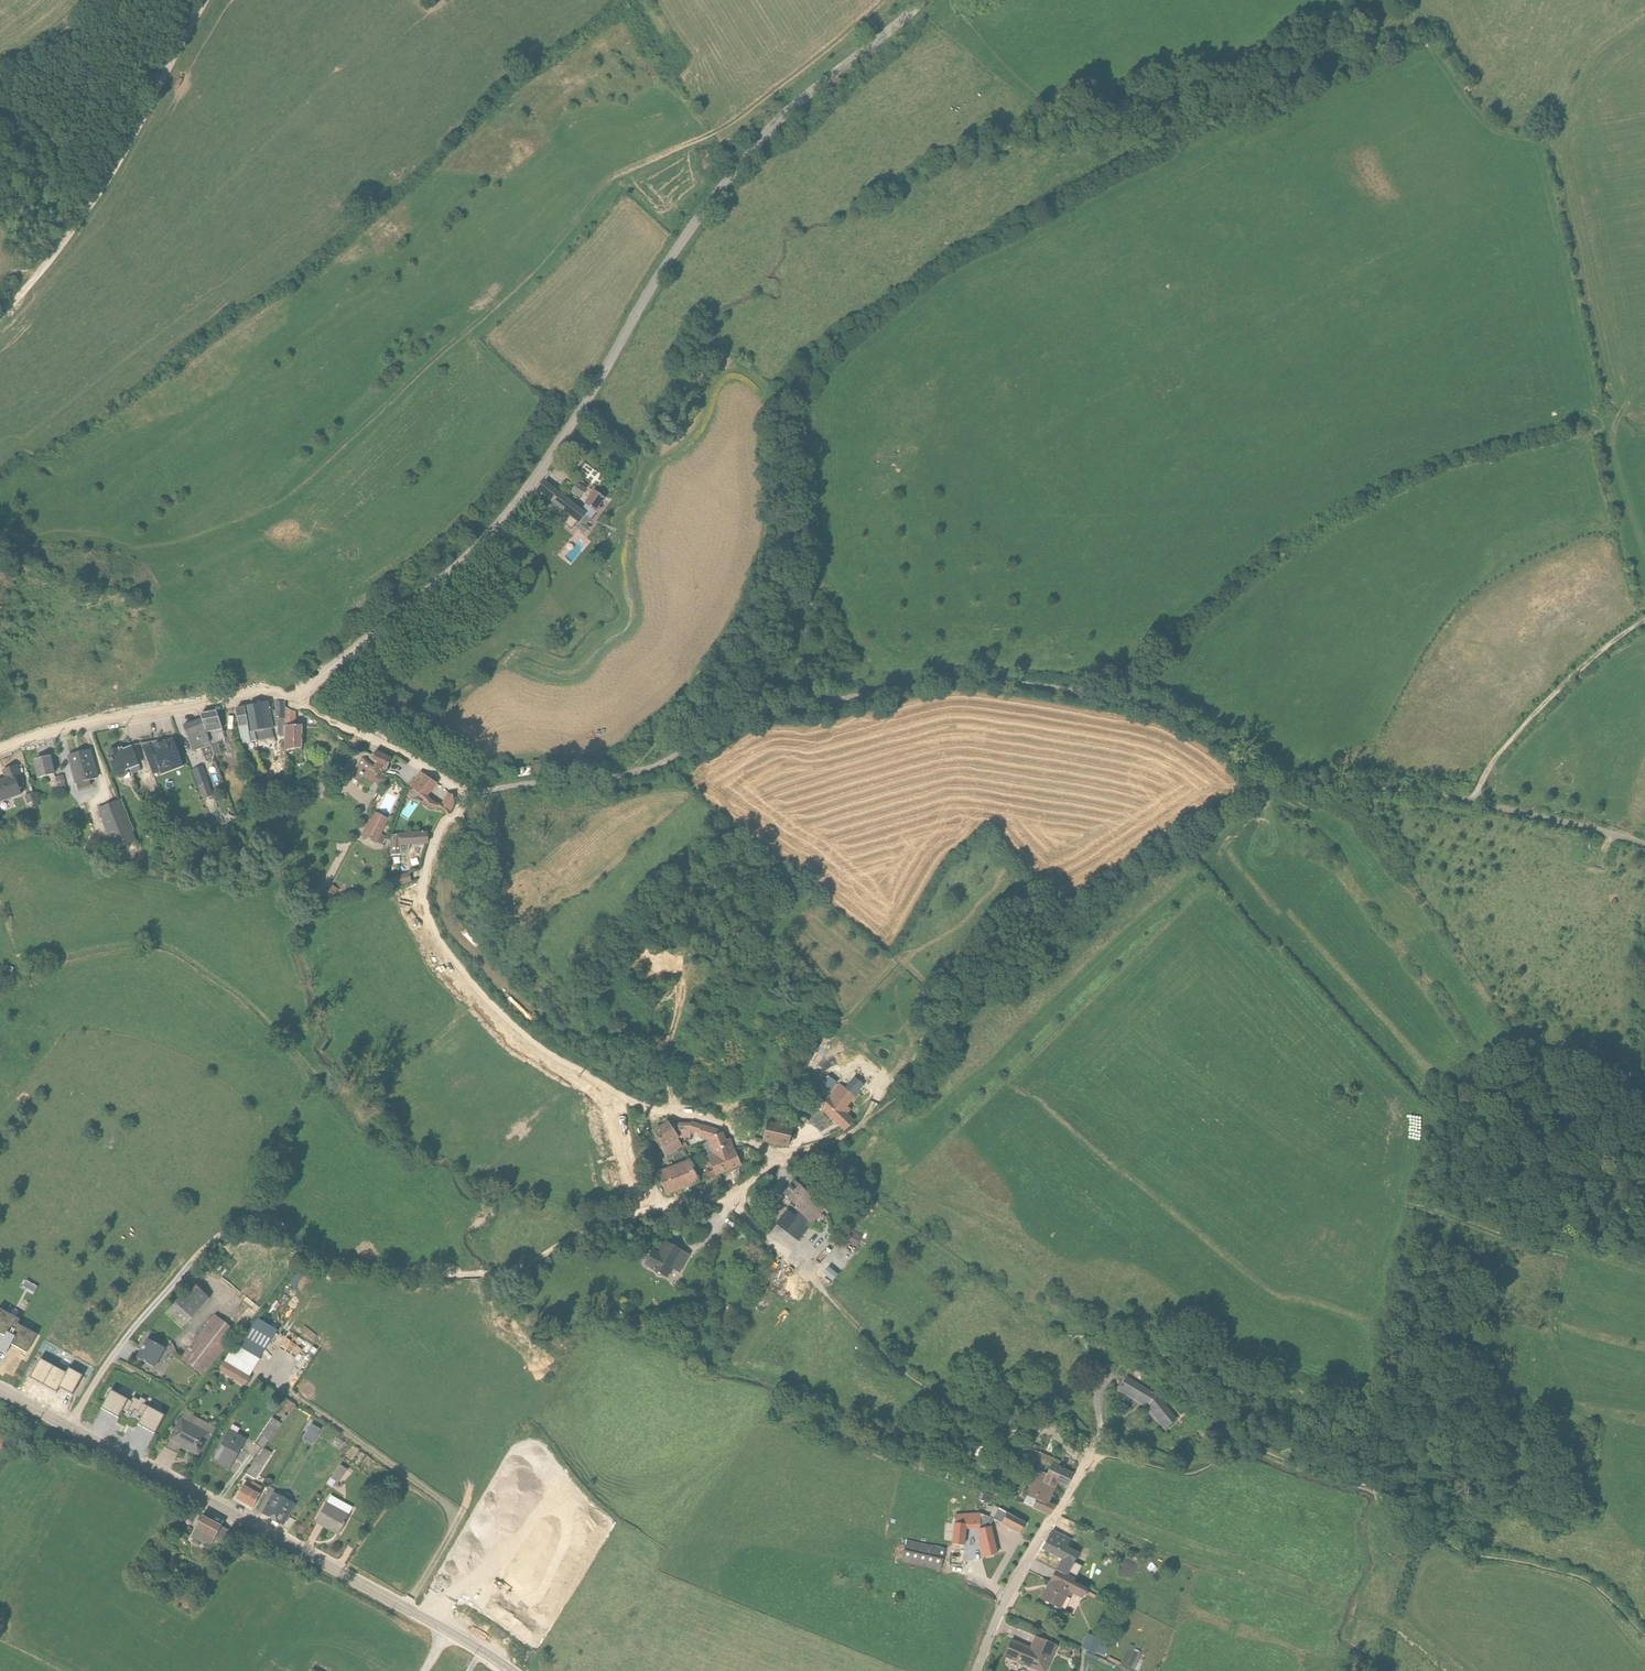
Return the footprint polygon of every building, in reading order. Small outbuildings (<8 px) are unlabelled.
[(608,478),(597,471),(596,471),(586,484),(588,485),(583,491),(544,461),(539,469),(581,501),(577,507),(588,515),(593,507),(589,504),(592,500),(593,499),(598,492),(599,494),(603,489),(601,487),(608,478)] [(580,462),(573,472),(582,477),(588,467),(580,462)] [(277,727),(278,735),(284,734),(285,708),(285,699),(275,701),(275,719),(271,719),(268,702),(246,706),(252,731),(248,731),(250,741),(273,736),(271,728),(277,727)] [(235,708),(236,722),(241,743),(250,741),(248,731),(244,706),(235,708)] [(295,707),(285,708),(284,734),(284,751),(302,748),(301,725),(294,725),(295,718),(297,718),(296,712),(294,712),(295,707)] [(215,711),(200,714),(201,718),(213,754),(220,752),(215,733),(222,732),(215,711)] [(213,754),(201,718),(182,725),(192,751),(201,748),(204,759),(214,756),(213,754)] [(372,758),(362,753),(353,771),(354,771),(351,778),(358,782),(362,777),(382,787),(388,775),(383,773),(384,771),(380,768),(388,752),(387,751),(392,742),(375,734),(369,745),(377,748),(372,758)] [(165,739),(141,743),(153,775),(159,772),(161,775),(184,766),(173,739),(166,741),(165,739)] [(118,748),(107,752),(116,774),(130,769),(131,773),(140,770),(131,746),(122,749),(123,751),(120,752),(118,748)] [(70,754),(68,754),(75,784),(97,778),(89,750),(87,750),(87,749),(81,750),(82,751),(75,753),(75,752),(69,753),(70,754)] [(454,791),(455,785),(453,780),(451,777),(448,777),(442,790),(427,780),(437,766),(421,755),(406,774),(413,778),(407,788),(411,790),(415,785),(420,788),(419,789),(424,793),(419,798),(431,806),(436,799),(445,805),(454,791)] [(49,757),(33,761),(38,778),(54,774),(49,757)] [(0,780),(0,802),(21,794),(15,776),(19,775),(15,764),(2,769),(6,778),(0,780)] [(203,764),(192,768),(200,789),(211,785),(203,764)] [(65,771),(56,773),(60,787),(69,785),(65,771)] [(132,834),(113,785),(104,788),(122,837),(132,834)] [(388,819),(374,812),(370,820),(369,819),(359,837),(377,846),(378,843),(382,845),(386,837),(381,834),(388,819)] [(426,832),(392,835),(389,853),(393,855),(404,855),(406,853),(409,849),(410,845),(427,843),(426,832)] [(410,870),(394,875),(396,884),(412,880),(410,870)] [(328,892),(336,895),(340,887),(333,883),(328,892)] [(827,1076),(817,1089),(826,1096),(836,1084),(827,1076)] [(829,1099),(820,1109),(843,1132),(854,1122),(847,1115),(851,1110),(847,1107),(855,1098),(839,1084),(827,1098),(829,1099)] [(781,1088),(766,1095),(774,1110),(789,1103),(781,1088)] [(667,1123),(676,1138),(690,1138),(690,1131),(699,1135),(702,1127),(696,1125),(672,1125),(672,1120),(666,1120),(667,1123)] [(767,1122),(763,1140),(788,1146),(792,1128),(767,1122)] [(676,1138),(667,1123),(654,1132),(657,1137),(654,1140),(666,1157),(682,1146),(676,1138)] [(702,1127),(699,1135),(698,1137),(707,1140),(721,1133),(720,1132),(702,1127)] [(721,1133),(707,1140),(707,1141),(703,1143),(710,1160),(732,1151),(729,1140),(724,1141),(721,1133)] [(714,1169),(716,1175),(740,1165),(734,1151),(732,1151),(710,1160),(714,1169)] [(699,1182),(696,1176),(689,1159),(657,1172),(666,1195),(699,1182)] [(696,1176),(699,1182),(716,1175),(714,1169),(696,1176)] [(728,1182),(720,1185),(722,1191),(731,1187),(728,1182)] [(787,1211),(777,1224),(799,1241),(824,1208),(793,1184),(784,1194),(792,1200),(788,1204),(794,1209),(791,1213),(787,1211)] [(850,1229),(844,1241),(855,1247),(862,1235),(850,1229)] [(653,1251),(645,1265),(668,1277),(672,1270),(679,1273),(688,1256),(665,1244),(659,1255),(653,1251)] [(837,1275),(842,1268),(831,1260),(826,1267),(837,1275)] [(26,1281),(23,1287),(34,1293),(37,1288),(26,1281)] [(174,1303),(165,1313),(183,1329),(192,1319),(191,1318),(209,1299),(193,1284),(175,1304),(174,1303)] [(5,1337),(0,1346),(0,1351),(6,1354),(11,1345),(26,1353),(36,1335),(17,1325),(19,1320),(0,1310),(0,1334),(5,1337)] [(214,1315),(180,1359),(203,1377),(237,1333),(214,1315)] [(726,1327),(723,1333),(734,1338),(736,1333),(726,1327)] [(147,1340),(137,1359),(155,1369),(165,1349),(147,1340)] [(1095,1341),(1094,1347),(1105,1349),(1106,1343),(1095,1341)] [(223,1362),(249,1377),(259,1360),(234,1345),(223,1362)] [(249,1377),(223,1362),(218,1371),(244,1387),(249,1377)] [(1121,1387),(1119,1390),(1146,1407),(1164,1428),(1176,1418),(1157,1395),(1126,1376),(1120,1387),(1121,1387)] [(110,1390),(100,1409),(118,1418),(122,1410),(127,1413),(128,1411),(132,1413),(136,1405),(110,1390)] [(142,1404),(137,1414),(141,1416),(137,1425),(154,1434),(164,1416),(142,1404)] [(170,1439),(181,1446),(198,1454),(208,1435),(211,1436),(215,1428),(184,1412),(170,1438),(170,1439)] [(263,1450),(264,1449),(281,1425),(272,1418),(254,1444),(263,1450)] [(311,1424),(302,1441),(311,1446),(320,1430),(311,1424)] [(229,1430),(212,1460),(229,1470),(246,1439),(229,1430)] [(1042,1483),(1054,1487),(1056,1481),(1067,1486),(1072,1475),(1057,1468),(1060,1462),(1047,1456),(1036,1453),(1039,1447),(1032,1444),(1036,1434),(1028,1431),(1024,1442),(1020,1440),(1018,1445),(1017,1445),(1014,1454),(1039,1461),(1050,1465),(1042,1483)] [(170,1439),(170,1438),(168,1437),(163,1447),(177,1455),(181,1446),(170,1439)] [(973,1455),(987,1458),(988,1456),(989,1449),(975,1445),(973,1454),(973,1455)] [(264,1449),(263,1450),(245,1475),(255,1480),(271,1454),(264,1449)] [(987,1458),(973,1455),(971,1455),(970,1459),(973,1460),(972,1465),(986,1467),(987,1458)] [(1050,1465),(1039,1461),(1024,1495),(1026,1496),(1023,1503),(1050,1514),(1055,1506),(1047,1503),(1054,1487),(1042,1483),(1050,1465)] [(340,1465),(326,1484),(331,1488),(335,1482),(337,1483),(347,1470),(340,1465)] [(348,1480),(354,1471),(350,1467),(343,1476),(348,1480)] [(243,1486),(236,1499),(252,1508),(261,1492),(260,1491),(261,1488),(252,1483),(248,1488),(243,1486)] [(284,1515),(288,1517),(295,1504),(273,1493),(262,1514),(280,1523),(284,1515)] [(983,1493),(980,1501),(989,1504),(992,1496),(983,1493)] [(328,1525),(340,1531),(349,1516),(348,1515),(352,1508),(330,1495),(315,1522),(326,1529),(328,1525)] [(966,1513),(965,1529),(978,1530),(980,1539),(979,1540),(984,1558),(996,1555),(990,1528),(993,1520),(1019,1534),(1022,1530),(1025,1524),(1010,1516),(994,1507),(993,1509),(989,1517),(980,1513),(980,1512),(966,1513)] [(965,1529),(966,1513),(955,1514),(951,1545),(964,1546),(965,1529)] [(201,1516),(190,1538),(209,1548),(213,1540),(220,1544),(228,1530),(201,1516)] [(328,1525),(326,1529),(338,1535),(340,1531),(328,1525)] [(1066,1548),(1068,1544),(1070,1541),(1052,1531),(1041,1549),(1062,1559),(1056,1570),(1075,1579),(1087,1559),(1083,1557),(1066,1548)] [(906,1540),(901,1562),(940,1570),(945,1549),(906,1540)] [(1066,1548),(1083,1557),(1085,1553),(1068,1544),(1066,1548)] [(1128,1554),(1117,1572),(1130,1580),(1139,1564),(1134,1561),(1135,1559),(1128,1554)] [(1052,1583),(1043,1600),(1061,1609),(1067,1596),(1071,1597),(1072,1594),(1082,1599),(1087,1589),(1073,1582),(1075,1579),(1056,1570),(1056,1571),(1050,1582),(1052,1583)] [(1052,1583),(1050,1582),(1049,1582),(1040,1598),(1043,1600),(1052,1583)] [(1085,1636),(1100,1644),(1102,1641),(1087,1634),(1085,1636)] [(1004,1657),(1038,1670),(1047,1670),(1057,1646),(1034,1636),(1029,1648),(1011,1640),(1004,1657)] [(1100,1644),(1085,1636),(1080,1648),(1095,1655),(1097,1651),(1101,1653),(1103,1649),(1099,1647),(1100,1644)] [(1128,1650),(1120,1667),(1123,1669),(1131,1651),(1128,1650)] [(1134,1651),(1127,1666),(1131,1668),(1137,1653),(1134,1651)] [(1102,1654),(1101,1657),(1119,1665),(1120,1663),(1102,1654)]
